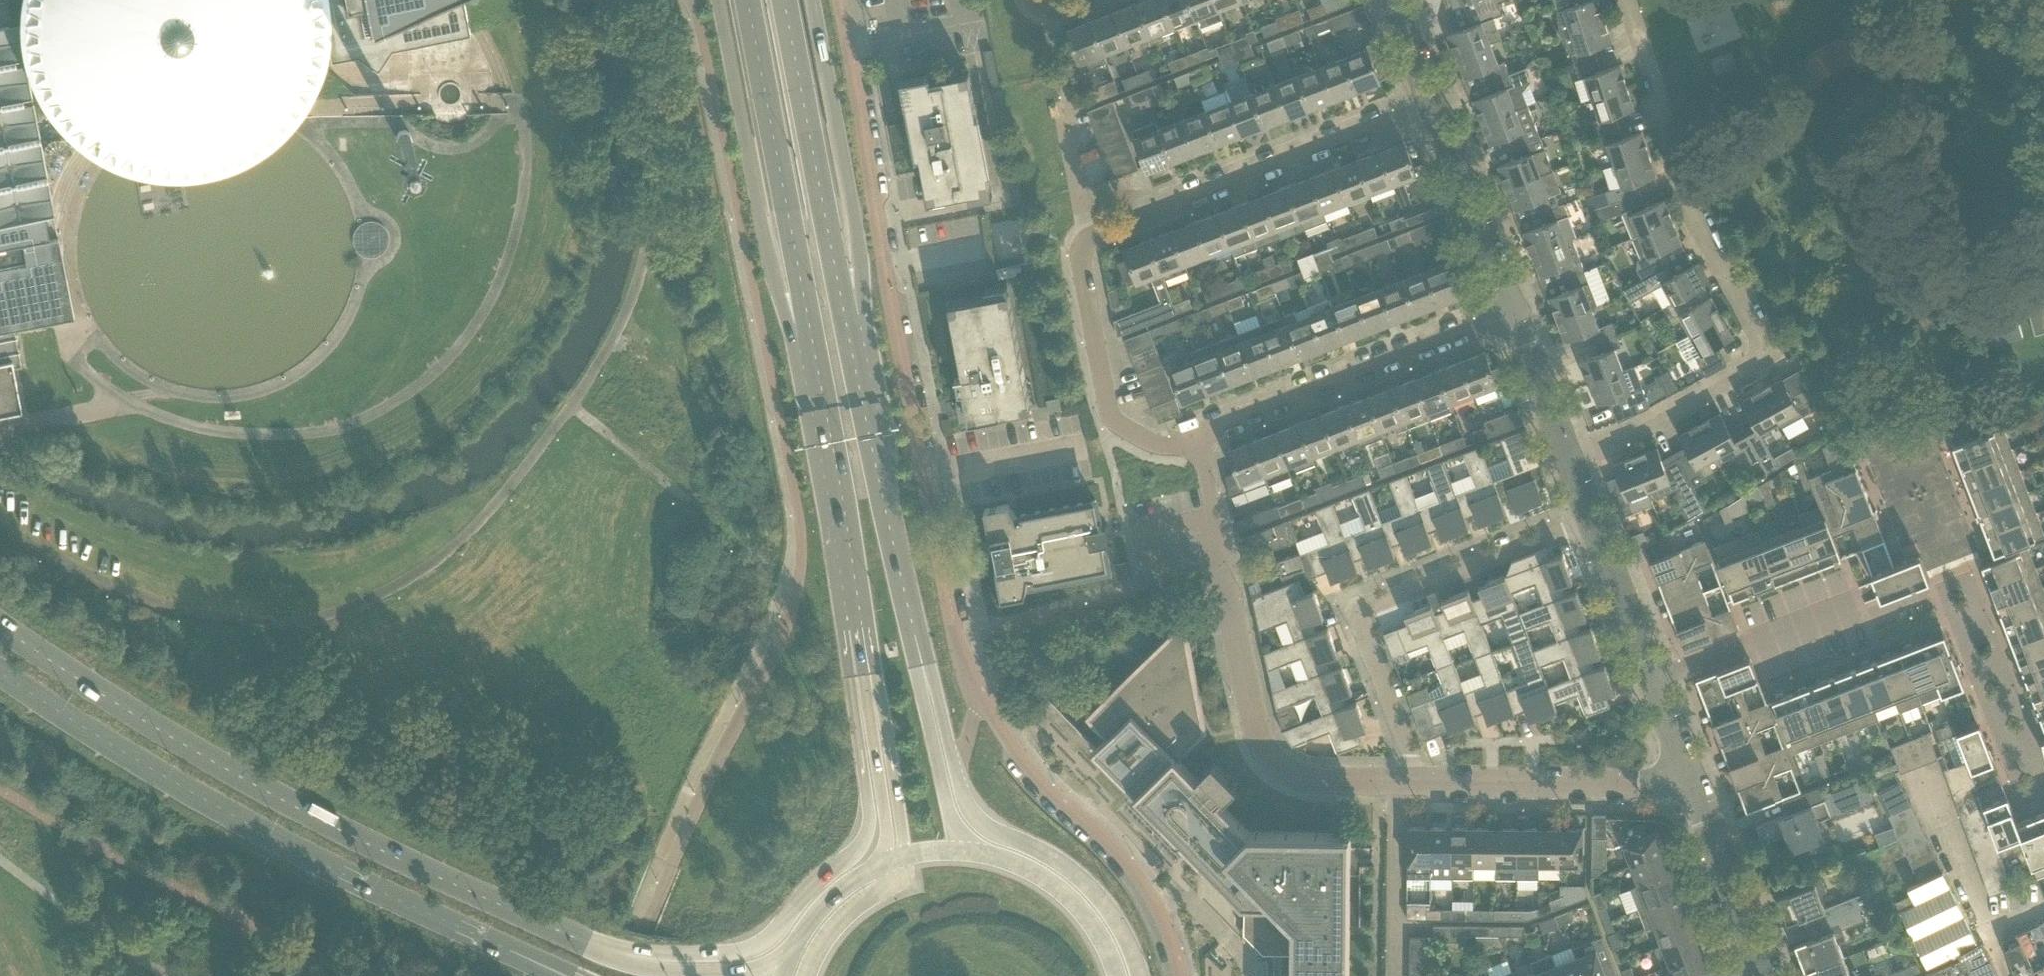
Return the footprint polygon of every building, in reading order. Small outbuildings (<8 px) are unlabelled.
[(21,410),(13,367),(21,365),(14,329),(47,323),(53,322),(73,318),(63,262),(58,238),(57,238),(49,239),(15,61),(24,59),(21,48),(20,36),(11,38),(8,25),(11,25),(6,0),(0,0),(0,250),(23,245),(26,265),(0,270),(0,414),(21,410)] [(20,36),(21,48),(24,59),(28,71),(33,83),(38,94),(45,105),(53,116),(61,125),(70,134),(80,142),(97,153),(108,159),(111,160),(126,166),(133,168),(147,171),(161,173),(175,173),(184,173),(198,171),(213,168),(227,164),(234,161),(248,155),(258,148),(268,141),(272,138),(283,129),(286,126),(294,117),(301,107),(307,97),(314,83),(320,70),(324,57),(327,43),(328,30),(329,17),(328,4),(328,0),(20,0),(19,10),(19,23),(20,36)] [(330,60),(331,59),(356,55),(377,68),(391,48),(469,33),(469,32),(467,23),(463,0),(319,0),(330,60)] [(1138,4),(1153,43),(1164,39),(1160,30),(1173,26),(1163,0),(1149,0),(1138,4)] [(1173,26),(1196,17),(1190,0),(1163,0),(1173,26)] [(1196,17),(1200,28),(1223,19),(1219,8),(1216,0),(1190,0),(1196,17)] [(1219,8),(1240,0),(1216,0),(1219,8)] [(1324,3),(1327,13),(1351,4),(1350,0),(1322,0),(1324,3)] [(1477,10),(1498,2),(1504,0),(1473,0),(1477,10)] [(1571,30),(1604,19),(1598,0),(1587,0),(1579,3),(1578,0),(1554,0),(1558,11),(1564,9),(1571,30)] [(1459,29),(1448,33),(1457,55),(1490,43),(1503,37),(1495,17),(1503,14),(1498,2),(1477,10),(1481,21),(1459,29)] [(1327,13),(1324,3),(1308,9),(1312,19),(1327,13)] [(1687,20),(1700,53),(1743,36),(1730,3),(1687,20)] [(1115,11),(1114,11),(1127,43),(1139,39),(1142,47),(1153,43),(1138,4),(1116,13),(1115,11)] [(1329,18),(1333,28),(1335,33),(1370,20),(1364,5),(1329,18)] [(1299,9),(1276,18),(1276,19),(1277,20),(1281,30),(1304,22),(1299,9)] [(1114,13),(1092,22),(1104,52),(1127,43),(1114,11),(1114,13)] [(1333,28),(1329,18),(1314,24),(1318,33),(1333,28)] [(1571,54),(1575,66),(1597,59),(1593,47),(1612,41),(1604,19),(1571,30),(1578,52),(1571,54)] [(1277,20),(1261,26),(1265,37),(1281,30),(1277,20)] [(1069,29),(1067,29),(1080,63),(1083,70),(1106,61),(1103,52),(1104,52),(1092,22),(1070,30),(1069,29)] [(1299,30),(1284,36),(1287,45),(1302,39),(1299,30)] [(1248,36),(1232,42),(1236,51),(1251,45),(1248,36)] [(1287,45),(1284,36),(1267,43),(1271,52),(1287,45)] [(1232,42),(1217,48),(1221,57),(1236,51),(1232,42)] [(1483,70),(1487,81),(1509,73),(1504,61),(1498,64),(1490,43),(1457,55),(1465,77),(1483,70)] [(1251,45),(1236,51),(1239,59),(1254,53),(1251,45)] [(1208,47),(1185,56),(1187,62),(1188,64),(1188,65),(1211,56),(1208,47)] [(1367,50),(1345,58),(1357,89),(1378,80),(1379,82),(1381,81),(1380,79),(1391,75),(1384,56),(1373,60),(1368,48),(1367,48),(1367,50)] [(992,49),(984,51),(985,59),(992,93),(997,92),(998,92),(1000,91),(992,49)] [(1236,51),(1221,57),(1224,65),(1239,59),(1236,51)] [(1185,56),(1169,62),(1172,70),(1173,71),(1188,65),(1188,64),(1187,62),(1185,56)] [(1345,58),(1322,67),(1334,99),(1335,99),(1335,97),(1357,89),(1345,58)] [(1586,76),(1593,97),(1626,87),(1619,64),(1601,70),(1597,59),(1575,66),(1579,79),(1586,76)] [(1207,66),(1191,72),(1195,81),(1210,75),(1207,66)] [(1322,67),(1299,76),(1311,106),(1333,98),(1334,99),(1322,67)] [(1474,99),(1482,121),(1527,104),(1522,90),(1530,80),(1525,67),(1509,73),(1487,81),(1492,92),(1474,99)] [(1154,68),(1139,73),(1142,80),(1142,81),(1143,82),(1157,77),(1157,76),(1156,74),(1154,68)] [(1195,81),(1191,72),(1175,78),(1178,87),(1195,81)] [(921,157),(923,171),(929,201),(991,189),(969,73),(930,80),(930,77),(931,77),(931,75),(901,81),(908,120),(901,121),(904,139),(900,140),(912,138),(916,159),(917,159),(917,158),(921,157)] [(1139,73),(1122,80),(1126,88),(1126,89),(1143,82),(1142,81),(1142,80),(1139,73)] [(1272,74),(1249,83),(1253,94),(1265,124),(1287,115),(1288,117),(1288,116),(1276,85),(1272,74)] [(1299,76),(1276,85),(1288,116),(1289,116),(1288,115),(1311,106),(1299,76)] [(1085,91),(1089,103),(1119,92),(1115,80),(1085,91)] [(1160,84),(1146,90),(1149,98),(1163,92),(1160,84)] [(1593,121),(1597,133),(1619,126),(1615,114),(1633,108),(1626,87),(1593,97),(1600,119),(1593,121)] [(1149,98),(1146,90),(1129,96),(1132,104),(1149,98)] [(1225,91),(1202,100),(1207,111),(1218,142),(1241,133),(1241,135),(1242,134),(1230,103),(1225,91)] [(1253,94),(1230,103),(1242,134),(1243,134),(1242,132),(1264,124),(1253,94)] [(1089,110),(1093,121),(1117,112),(1112,101),(1089,110)] [(1508,136),(1512,147),(1534,139),(1540,137),(1527,104),(1482,121),(1490,143),(1508,136)] [(1207,111),(1184,120),(1196,152),(1196,150),(1218,142),(1207,111)] [(1093,121),(1097,132),(1121,123),(1117,112),(1093,121)] [(1184,120),(1160,129),(1172,159),(1194,151),(1195,152),(1196,152),(1184,120)] [(1157,121),(1133,130),(1136,137),(1141,151),(1149,170),(1150,170),(1149,168),(1172,159),(1160,129),(1157,121)] [(1097,132),(1102,144),(1125,135),(1121,123),(1097,132)] [(1608,143),(1615,165),(1648,154),(1641,131),(1623,137),(1619,126),(1597,133),(1601,146),(1608,143)] [(410,132),(405,130),(399,132),(397,137),(398,142),(403,145),(409,143),(411,138),(410,132)] [(1102,144),(1106,155),(1130,146),(1125,135),(1102,144)] [(1517,158),(1499,165),(1507,187),(1541,174),(1552,170),(1540,137),(1534,139),(1512,147),(1517,158)] [(1403,144),(1381,152),(1393,183),(1408,224),(1443,210),(1437,195),(1413,204),(1403,179),(1415,174),(1416,176),(1417,175),(1414,167),(1404,141),(1402,142),(1403,144)] [(1106,155),(1110,166),(1134,157),(1130,146),(1106,155)] [(1358,159),(1357,159),(1369,192),(1393,183),(1381,152),(1359,161),(1358,159)] [(1606,191),(1610,203),(1641,194),(1637,182),(1655,176),(1648,154),(1615,165),(1622,186),(1606,191)] [(1134,157),(1110,166),(1115,177),(1138,168),(1134,157)] [(1357,161),(1334,170),(1346,201),(1369,192),(1357,159),(1356,159),(1357,161)] [(1425,163),(1414,167),(1417,175),(1428,171),(1425,163)] [(1311,176),(1311,177),(1323,209),(1346,201),(1334,170),(1312,178),(1311,176)] [(1541,174),(1507,187),(1516,209),(1533,202),(1538,213),(1560,205),(1555,193),(1560,191),(1552,170),(1541,174)] [(1311,179),(1288,188),(1300,218),(1305,230),(1328,221),(1323,209),(1311,177),(1310,177),(1311,179)] [(1265,194),(1277,227),(1300,218),(1288,188),(1266,196),(1265,194)] [(1265,197),(1242,205),(1254,236),(1258,247),(1281,239),(1277,227),(1265,194),(1264,195),(1265,197)] [(1610,203),(1590,209),(1594,221),(1623,212),(1633,237),(1639,235),(1672,221),(1663,199),(1645,206),(1641,194),(1610,203)] [(1542,224),(1524,231),(1533,253),(1572,238),(1576,236),(1563,203),(1560,205),(1538,213),(1542,224)] [(1219,212),(1218,212),(1231,245),(1235,256),(1258,247),(1254,236),(1242,205),(1220,214),(1219,212)] [(1218,215),(1196,223),(1208,254),(1231,245),(1218,212),(1217,213),(1218,215)] [(1405,214),(1389,220),(1392,230),(1408,224),(1405,214)] [(1445,216),(1410,229),(1414,239),(1416,244),(1451,231),(1445,216)] [(1639,235),(1633,237),(1642,258),(1637,260),(1637,269),(1642,279),(1643,278),(1650,275),(1671,263),(1663,250),(1681,242),(1672,221),(1639,235)] [(1173,230),(1172,230),(1184,263),(1208,254),(1196,223),(1174,232),(1173,230)] [(1374,225),(1356,232),(1359,238),(1362,237),(1364,241),(1378,235),(1374,225)] [(1414,239),(1410,229),(1394,235),(1398,245),(1414,239)] [(1172,232),(1150,241),(1165,280),(1188,272),(1184,263),(1172,230),(1171,230),(1172,232)] [(1359,238),(1356,232),(1344,237),(1348,247),(1364,241),(1362,237),(1359,238)] [(1559,268),(1563,279),(1585,271),(1572,238),(1533,253),(1541,275),(1559,268)] [(1379,240),(1364,246),(1365,249),(1363,250),(1365,254),(1369,253),(1370,256),(1383,251),(1379,240)] [(1165,280),(1150,241),(1128,249),(1127,247),(1125,248),(1130,259),(1119,263),(1127,285),(1138,280),(1138,282),(1140,281),(1139,280),(1151,275),(1161,302),(1114,320),(1117,336),(1178,313),(1174,304),(1173,304),(1164,280),(1165,280)] [(1329,246),(1313,252),(1315,256),(1313,257),(1314,261),(1318,259),(1319,262),(1333,257),(1329,246)] [(1365,249),(1364,246),(1348,252),(1352,263),(1370,256),(1369,253),(1365,254),(1363,250),(1365,249)] [(1606,249),(1604,253),(1605,257),(1609,259),(1613,257),(1615,253),(1613,249),(1609,248),(1606,249)] [(1301,269),(1315,263),(1319,262),(1318,259),(1314,261),(1313,257),(1315,256),(1313,252),(1297,258),(1301,269)] [(1333,257),(1319,262),(1315,263),(1317,268),(1321,266),(1322,270),(1320,270),(1320,271),(1336,265),(1333,257)] [(1449,263),(1427,271),(1439,303),(1461,294),(1462,296),(1463,295),(1458,281),(1468,277),(1461,258),(1460,257),(1449,261),(1449,263)] [(1022,273),(1023,275),(1036,273),(1033,261),(1020,264),(1022,273)] [(1281,261),(1266,267),(1266,268),(1264,268),(1266,274),(1270,273),(1271,276),(1285,271),(1281,261)] [(1315,263),(1301,269),(1305,277),(1320,271),(1320,270),(1322,270),(1321,266),(1317,268),(1315,263)] [(1642,279),(1623,290),(1629,299),(1630,302),(1663,284),(1672,301),(1666,304),(1667,305),(1673,302),(1673,303),(1688,295),(1688,294),(1704,285),(1704,284),(1709,281),(1699,263),(1694,266),(1693,264),(1678,272),(1676,273),(1671,263),(1650,275),(1643,278),(1642,279)] [(1020,264),(997,268),(997,270),(998,276),(999,278),(1022,273),(1020,264)] [(1567,291),(1550,297),(1558,319),(1583,309),(1591,306),(1610,299),(1597,266),(1585,271),(1563,279),(1567,291)] [(1266,268),(1266,267),(1250,273),(1254,283),(1271,276),(1270,273),(1266,274),(1264,268),(1266,268)] [(1427,271),(1404,280),(1416,313),(1417,313),(1417,311),(1439,303),(1427,271)] [(1287,276),(1271,282),(1272,285),(1270,285),(1272,289),(1276,288),(1277,291),(1291,286),(1287,276)] [(1234,279),(1220,285),(1220,286),(1218,286),(1220,291),(1224,289),(1226,294),(1238,289),(1234,279)] [(1404,280),(1380,289),(1393,320),(1415,312),(1415,313),(1416,313),(1404,280)] [(1272,285),(1271,282),(1256,288),(1259,298),(1277,291),(1276,288),(1272,289),(1270,285),(1272,285)] [(1220,286),(1220,285),(1204,291),(1207,300),(1226,294),(1224,289),(1220,291),(1218,286),(1220,286)] [(1108,291),(1111,308),(1126,301),(1121,286),(1108,291)] [(1380,289),(1357,298),(1370,331),(1371,330),(1370,329),(1393,320),(1380,289)] [(967,398),(962,399),(966,421),(1030,408),(1008,292),(949,304),(962,375),(955,377),(958,392),(965,391),(967,398)] [(1240,294),(1226,300),(1227,302),(1225,302),(1226,307),(1230,305),(1231,308),(1244,303),(1240,294)] [(1679,313),(1691,334),(1722,316),(1710,296),(1694,305),(1688,295),(1673,303),(1673,302),(1667,305),(1671,312),(1673,317),(1679,313)] [(1189,298),(1174,304),(1178,313),(1193,307),(1189,298)] [(1308,307),(1311,316),(1324,349),(1324,348),(1324,347),(1346,338),(1334,307),(1331,298),(1308,307)] [(1357,298),(1334,307),(1346,338),(1368,329),(1369,331),(1370,331),(1357,298)] [(1227,302),(1226,300),(1208,307),(1212,316),(1231,308),(1230,305),(1226,307),(1225,302),(1227,302)] [(1590,331),(1594,342),(1616,334),(1612,321),(1599,326),(1591,306),(1558,319),(1566,340),(1590,331)] [(1195,312),(1179,318),(1183,327),(1198,321),(1195,312)] [(1294,312),(1285,316),(1288,324),(1300,356),(1322,347),(1323,349),(1324,349),(1314,323),(1311,316),(1298,321),(1294,312)] [(1285,316),(1262,325),(1265,333),(1277,366),(1278,366),(1278,364),(1300,356),(1288,324),(1285,316)] [(1691,334),(1677,341),(1687,360),(1695,356),(1696,359),(1706,376),(1726,365),(1716,346),(1732,337),(1725,323),(1722,316),(1710,323),(1691,334)] [(1183,327),(1179,318),(1163,324),(1167,333),(1183,327)] [(1262,325),(1238,334),(1254,373),(1276,365),(1277,366),(1265,333),(1262,325)] [(1126,339),(1130,350),(1154,341),(1149,330),(1126,339)] [(1215,342),(1218,351),(1231,384),(1232,384),(1231,382),(1254,373),(1238,334),(1215,342)] [(1581,360),(1589,382),(1622,369),(1614,348),(1621,346),(1616,334),(1594,342),(1598,353),(1581,360)] [(1130,350),(1134,361),(1158,352),(1154,341),(1130,350)] [(1215,342),(1192,351),(1195,360),(1207,391),(1230,383),(1230,385),(1231,384),(1218,351),(1215,342)] [(1134,361),(1139,372),(1162,363),(1158,352),(1134,361)] [(1462,360),(1461,361),(1474,393),(1496,384),(1498,389),(1510,385),(1502,365),(1492,369),(1485,352),(1484,352),(1484,354),(1463,362),(1462,360)] [(1207,391),(1195,360),(1172,369),(1184,402),(1186,402),(1185,400),(1207,391)] [(1461,362),(1439,371),(1451,402),(1474,393),(1461,361),(1461,362)] [(1139,372),(1143,384),(1167,375),(1162,363),(1139,372)] [(1598,404),(1609,399),(1614,397),(1624,419),(1650,407),(1634,366),(1622,370),(1622,369),(1589,382),(1598,404)] [(1416,378),(1415,378),(1428,411),(1431,419),(1454,410),(1451,402),(1439,371),(1417,380),(1416,378)] [(1667,371),(1656,377),(1665,395),(1676,389),(1667,371)] [(1143,384),(1147,395),(1171,386),(1167,375),(1143,384)] [(1415,380),(1393,389),(1408,428),(1417,424),(1414,416),(1428,411),(1415,378),(1414,379),(1415,380)] [(1782,378),(1761,390),(1778,421),(1782,427),(1801,416),(1813,410),(1817,407),(1808,386),(1802,389),(1791,395),(1782,378)] [(1171,386),(1147,395),(1152,406),(1175,397),(1171,386)] [(1370,396),(1369,396),(1381,428),(1394,423),(1397,432),(1408,428),(1393,389),(1370,397),(1370,396)] [(1762,437),(1771,432),(1768,426),(1778,421),(1761,390),(1740,401),(1750,418),(1740,423),(1751,444),(1766,472),(1778,465),(1762,437)] [(1368,398),(1346,407),(1358,437),(1361,445),(1384,437),(1381,428),(1369,396),(1368,396),(1368,398)] [(1059,397),(1058,397),(1046,400),(1049,413),(1062,411),(1059,397)] [(1175,397),(1152,406),(1157,420),(1181,411),(1175,397)] [(1323,413),(1323,414),(1335,446),(1358,437),(1346,407),(1324,415),(1323,413)] [(1485,422),(1487,428),(1491,437),(1525,424),(1519,409),(1485,422)] [(1719,412),(1699,424),(1716,455),(1721,463),(1744,449),(1752,463),(1759,459),(1751,444),(1739,424),(1729,429),(1719,412)] [(1323,416),(1300,424),(1312,455),(1335,446),(1323,414),(1322,414),(1323,416)] [(1059,418),(1063,442),(1083,439),(1079,415),(1059,418)] [(1277,431),(1276,431),(1292,472),(1315,464),(1312,455),(1300,424),(1278,433),(1277,431)] [(1688,452),(1677,457),(1689,478),(1694,487),(1705,481),(1697,466),(1716,455),(1699,424),(1679,435),(1688,452)] [(1956,445),(1953,446),(1961,468),(2002,453),(2012,449),(2004,427),(1994,430),(1965,441),(1964,438),(1955,442),(1956,445)] [(1491,437),(1487,428),(1471,434),(1475,443),(1491,437)] [(1507,458),(1487,466),(1492,480),(1502,504),(1513,500),(1514,504),(1516,509),(1523,507),(1543,499),(1539,488),(1548,484),(1526,429),(1517,432),(1500,439),(1507,458)] [(1276,433),(1253,442),(1268,481),(1268,482),(1269,484),(1293,475),(1292,472),(1276,431),(1276,432),(1276,433)] [(960,435),(962,457),(985,455),(983,433),(960,435)] [(1456,438),(1439,445),(1441,449),(1444,448),(1446,452),(1444,453),(1445,454),(1459,448),(1456,438)] [(1813,487),(1820,507),(1824,518),(1869,500),(1845,438),(1823,446),(1831,469),(1809,478),(1803,461),(1796,464),(1805,490),(1813,487)] [(1238,471),(1225,475),(1230,496),(1268,482),(1268,481),(1253,442),(1232,451),(1231,449),(1230,450),(1238,471)] [(1439,445),(1417,453),(1421,463),(1445,454),(1444,453),(1446,452),(1444,448),(1441,449),(1439,445)] [(1471,474),(1451,482),(1455,494),(1465,518),(1467,517),(1476,514),(1477,519),(1479,524),(1486,521),(1505,514),(1502,504),(1492,480),(1487,466),(1479,447),(1463,453),(1471,474)] [(1657,447),(1635,456),(1648,489),(1652,499),(1680,488),(1686,499),(1677,504),(1688,521),(1706,510),(1694,487),(1689,478),(1677,457),(1664,465),(1657,447)] [(1793,447),(1788,449),(1792,457),(1797,454),(1793,447)] [(2002,453),(1961,468),(1970,491),(2011,475),(2021,471),(2012,449),(2002,453)] [(1409,456),(1392,463),(1394,467),(1398,465),(1400,470),(1398,471),(1398,472),(1413,466),(1409,456)] [(1627,497),(1648,489),(1635,456),(1613,464),(1620,482),(1609,487),(1620,516),(1633,511),(1627,497)] [(1435,490),(1414,497),(1418,508),(1428,533),(1428,532),(1430,532),(1439,528),(1440,533),(1442,538),(1449,535),(1468,528),(1465,518),(1455,494),(1451,482),(1442,461),(1426,467),(1435,490)] [(1394,467),(1392,463),(1378,468),(1382,478),(1398,472),(1398,471),(1400,470),(1398,465),(1394,467)] [(2011,475),(1970,491),(1979,513),(2019,498),(2020,497),(2030,494),(2021,471),(2011,475)] [(1363,474),(1346,480),(1348,484),(1352,483),(1353,487),(1352,488),(1352,489),(1367,484),(1363,474)] [(1369,489),(1368,489),(1394,556),(1395,556),(1391,546),(1402,543),(1403,547),(1411,544),(1413,548),(1412,548),(1412,549),(1431,542),(1405,475),(1389,481),(1402,515),(1382,522),(1369,489)] [(1346,480),(1332,485),(1336,495),(1352,489),(1352,488),(1353,487),(1352,483),(1348,484),(1346,480)] [(1771,492),(1767,481),(1760,485),(1763,495),(1771,492)] [(1760,485),(1741,495),(1744,503),(1763,495),(1760,485)] [(1365,529),(1344,537),(1354,561),(1365,557),(1366,561),(1368,566),(1375,563),(1394,556),(1368,489),(1352,495),(1365,529)] [(1627,497),(1633,511),(1654,503),(1652,499),(1648,489),(1627,497)] [(1317,492),(1302,498),(1305,507),(1306,507),(1321,501),(1317,492)] [(1768,506),(1775,504),(1771,492),(1763,495),(1768,506)] [(2019,498),(1979,513),(1987,536),(2027,520),(2028,520),(2038,516),(2030,494),(2020,497),(2019,498)] [(1741,495),(1727,505),(1731,517),(1747,510),(1744,503),(1741,495)] [(1011,509),(1008,504),(984,508),(991,541),(993,540),(998,566),(996,566),(1002,599),(1025,594),(1027,588),(1028,582),(1028,575),(1034,576),(1035,578),(1034,579),(1034,580),(1108,566),(1103,541),(1109,539),(1106,524),(1100,525),(1095,500),(1021,514),(1021,515),(1023,515),(1023,518),(1018,520),(1015,514),(1011,509)] [(1873,511),(1869,500),(1824,518),(1840,559),(1842,558),(1833,535),(1854,528),(1863,550),(1885,542),(1876,519),(1879,517),(1876,510),(1873,511)] [(1296,541),(1300,553),(1300,554),(1305,568),(1311,577),(1328,571),(1330,575),(1331,580),(1338,578),(1357,570),(1354,561),(1344,537),(1331,503),(1315,510),(1323,531),(1296,541)] [(1244,517),(1235,520),(1240,532),(1249,529),(1282,516),(1277,504),(1244,517)] [(1731,517),(1727,505),(1720,509),(1724,519),(1731,517)] [(1799,514),(1803,526),(1819,567),(1823,565),(1824,568),(1831,565),(1830,562),(1840,559),(1824,518),(1820,507),(1801,515),(1800,514),(1799,514)] [(1987,536),(1994,553),(1994,554),(2034,539),(2035,538),(2043,535),(2043,531),(2038,516),(2028,520),(2027,520),(1987,536)] [(1724,519),(1728,531),(1736,528),(1731,517),(1724,519)] [(1239,539),(1243,559),(1296,541),(1289,520),(1239,539)] [(1803,526),(1782,534),(1798,575),(1819,567),(1803,526)] [(1736,538),(1736,539),(1756,591),(1778,583),(1762,541),(1758,530),(1756,531),(1757,532),(1737,539),(1736,538)] [(1649,546),(1644,533),(1628,538),(1633,552),(1649,546)] [(1782,534),(1762,541),(1778,583),(1798,575),(1782,534)] [(1756,591),(1736,539),(1735,539),(1735,540),(1715,548),(1715,547),(1713,547),(1734,600),(1737,598),(1739,601),(1746,598),(1745,595),(1756,591)] [(1667,605),(1703,592),(1694,568),(1712,561),(1704,540),(1650,561),(1663,593),(1670,591),(1675,602),(1667,605)] [(1662,540),(1650,547),(1655,555),(1667,548),(1662,540)] [(1930,579),(1929,579),(1920,555),(1894,565),(1885,542),(1863,550),(1881,598),(1930,579)] [(2036,567),(2029,547),(1982,565),(1989,584),(2036,567)] [(1505,576),(1511,593),(1535,584),(1543,604),(1567,595),(1567,594),(1566,593),(1563,584),(1568,582),(1573,580),(1570,573),(1562,554),(1550,558),(1546,548),(1511,561),(1506,575),(1505,576)] [(1281,576),(1305,568),(1300,554),(1300,553),(1277,560),(1281,576)] [(1113,564),(1117,580),(1129,578),(1126,562),(1113,564)] [(2043,586),(2036,567),(1989,584),(1994,596),(1991,598),(1994,606),(1997,604),(2043,586)] [(1472,600),(1471,600),(1480,624),(1501,616),(1512,643),(1528,637),(1525,630),(1519,613),(1511,593),(1505,576),(1486,583),(1479,586),(1481,591),(1482,596),(1474,599),(1472,600)] [(1264,652),(1264,653),(1328,628),(1318,632),(1314,621),(1319,620),(1316,612),(1320,610),(1320,611),(1321,611),(1313,591),(1304,595),(1298,579),(1252,597),(1259,631),(1286,621),(1294,641),(1264,652)] [(2043,586),(1997,604),(2001,616),(1998,617),(2001,625),(2004,624),(2043,608),(2043,587),(2043,586)] [(1435,614),(1434,614),(1443,638),(1464,630),(1475,657),(1491,651),(1480,624),(1471,600),(1468,590),(1449,598),(1442,600),(1443,605),(1445,610),(1439,612),(1435,614)] [(1543,604),(1519,613),(1525,630),(1550,621),(1558,641),(1582,632),(1581,631),(1580,628),(1577,621),(1582,619),(1587,617),(1584,610),(1583,607),(1577,591),(1567,595),(1543,604)] [(1680,614),(1672,617),(1684,650),(1739,629),(1731,609),(1712,616),(1703,592),(1667,605),(1668,606),(1675,603),(1680,614)] [(1408,624),(1397,628),(1406,652),(1427,644),(1436,669),(1453,662),(1443,638),(1434,614),(1431,604),(1412,612),(1405,614),(1406,619),(1408,624)] [(2043,630),(2043,608),(2004,624),(2008,632),(2005,633),(2008,641),(2011,640),(2012,642),(2043,630)] [(1088,715),(1087,716),(1108,737),(1101,744),(1094,751),(1243,903),(1243,904),(1251,904),(1251,920),(1277,947),(1293,947),(1293,955),(1294,955),(1294,975),(1347,975),(1348,867),(1349,867),(1349,864),(1348,864),(1348,855),(1349,855),(1349,850),(1348,850),(1348,833),(1248,832),(1218,801),(1222,797),(1223,795),(1225,797),(1237,785),(1213,759),(1200,771),(1201,773),(1195,779),(1186,769),(1187,768),(1178,759),(1183,754),(1182,753),(1204,731),(1190,660),(1188,651),(1190,649),(1189,645),(1188,646),(1183,621),(1088,715)] [(1272,691),(1272,692),(1342,665),(1333,668),(1329,658),(1333,656),(1330,649),(1334,647),(1334,648),(1335,647),(1328,628),(1264,653),(1268,670),(1301,658),(1308,678),(1272,691)] [(1558,641),(1533,650),(1540,667),(1564,658),(1572,678),(1583,674),(1596,669),(1595,668),(1594,665),(1592,658),(1596,656),(1601,654),(1598,647),(1591,628),(1583,631),(1582,632),(1558,641)] [(2019,662),(2043,652),(2043,630),(2012,642),(2016,654),(2013,655),(2016,663),(2019,662)] [(1939,684),(1937,684),(1942,696),(1964,687),(1944,635),(1933,639),(1932,636),(1924,639),(1925,642),(1923,643),(1939,684)] [(1527,682),(1506,691),(1514,711),(1515,714),(1526,710),(1528,714),(1530,719),(1537,717),(1556,710),(1554,704),(1547,687),(1540,667),(1533,650),(1528,637),(1512,643),(1527,682)] [(1904,650),(1901,651),(1918,692),(1919,691),(1924,703),(1942,696),(1937,684),(1939,684),(1923,643),(1912,647),(1910,644),(1903,647),(1904,650)] [(1485,685),(1464,693),(1473,716),(1474,716),(1478,714),(1484,712),(1486,716),(1488,721),(1495,719),(1511,713),(1513,712),(1514,711),(1506,691),(1506,690),(1491,651),(1475,657),(1485,685)] [(1880,660),(1896,700),(1900,712),(1924,703),(1919,691),(1918,692),(1901,651),(1890,655),(1889,653),(1882,655),(1883,658),(1880,660)] [(2043,674),(2043,652),(2019,662),(2026,681),(2043,674)] [(1696,680),(1708,712),(1716,709),(1720,721),(1749,710),(1740,687),(1758,680),(1750,659),(1696,680)] [(1862,667),(1858,668),(1879,720),(1882,719),(1877,707),(1896,700),(1880,660),(1869,664),(1868,661),(1860,664),(1862,667)] [(1425,701),(1411,706),(1420,730),(1434,725),(1435,730),(1447,725),(1448,727),(1449,730),(1456,728),(1475,720),(1473,716),(1464,693),(1464,692),(1454,665),(1453,662),(1436,669),(1442,683),(1446,693),(1428,700),(1425,701)] [(1281,731),(1282,731),(1347,706),(1343,695),(1347,693),(1344,686),(1348,684),(1348,685),(1350,684),(1342,665),(1272,692),(1276,709),(1315,695),(1323,715),(1281,731)] [(1572,678),(1547,687),(1554,704),(1554,703),(1557,702),(1578,695),(1583,708),(1586,716),(1610,706),(1606,695),(1610,693),(1615,691),(1613,684),(1605,665),(1596,669),(1583,674),(1572,678)] [(1837,676),(1857,728),(1879,720),(1858,668),(1837,676)] [(2026,681),(2034,700),(2043,696),(2043,674),(2026,681)] [(1815,684),(1836,736),(1857,728),(1837,676),(1815,684)] [(1800,690),(1794,693),(1814,745),(1836,736),(1815,684),(1807,687),(1806,684),(1799,687),(1800,690)] [(1814,745),(1794,693),(1784,696),(1783,693),(1775,696),(1776,699),(1773,701),(1793,753),(1814,745)] [(2034,700),(2041,719),(2043,718),(2043,696),(2034,700)] [(1323,715),(1282,731),(1292,746),(1329,732),(1337,753),(1361,744),(1357,732),(1361,730),(1366,728),(1364,721),(1356,702),(1347,706),(1323,715)] [(1713,724),(1725,756),(1733,753),(1737,764),(1766,753),(1757,730),(1775,723),(1767,703),(1749,710),(1720,721),(1713,724)] [(1966,719),(1953,724),(1957,734),(1970,729),(1966,719)] [(1953,724),(1937,730),(1941,740),(1957,734),(1953,724)] [(1957,734),(1967,762),(1968,763),(1971,772),(1994,764),(1979,725),(1970,729),(1957,734)] [(1927,733),(1915,738),(1925,764),(1938,759),(1937,758),(1927,733)] [(1915,738),(1903,743),(1913,768),(1925,764),(1915,738)] [(1903,743),(1891,748),(1899,771),(1900,773),(1913,768),(1903,743)] [(1737,764),(1730,767),(1742,800),(1750,797),(1754,808),(1746,811),(1747,813),(1783,799),(1775,778),(1773,774),(1791,767),(1784,747),(1766,753),(1737,764)] [(1822,753),(1815,756),(1823,777),(1830,775),(1822,753)] [(1868,756),(1861,759),(1865,769),(1872,767),(1868,756)] [(1967,762),(1947,768),(1944,769),(1948,782),(1972,774),(1971,772),(1968,763),(1967,762)] [(1891,765),(1874,771),(1876,776),(1893,770),(1891,765)] [(1948,782),(1953,794),(1976,785),(1972,774),(1948,782)] [(1774,819),(1756,826),(1762,842),(1784,834),(1791,851),(1810,844),(1824,839),(1817,821),(1829,817),(1831,816),(1873,800),(1864,779),(1823,795),(1824,800),(1774,819)] [(1991,781),(1976,786),(1979,793),(1994,787),(1991,781)] [(1877,793),(1883,804),(1905,793),(1900,782),(1877,793)] [(1953,794),(1957,805),(1980,797),(1979,793),(1976,786),(1976,785),(1953,794)] [(1888,816),(1892,814),(1911,805),(1905,793),(1883,804),(1888,816)] [(1957,805),(1961,817),(1984,808),(1984,807),(1980,797),(1957,805)] [(2007,798),(1984,807),(1984,808),(1988,820),(1992,831),(1996,843),(1998,847),(2001,854),(2002,857),(2026,848),(2022,838),(2017,824),(2007,798)] [(1892,814),(1898,825),(1916,816),(1911,805),(1892,814)] [(1329,808),(1328,822),(1340,822),(1340,808),(1329,808)] [(1961,817),(1965,828),(1988,820),(1984,808),(1961,817)] [(2043,837),(2043,814),(2036,817),(2043,837)] [(1592,816),(1592,838),(1606,838),(1606,816),(1592,816)] [(1894,827),(1899,838),(1922,828),(1916,816),(1898,825),(1894,827)] [(2017,824),(2022,838),(2026,848),(2034,868),(2037,877),(2043,875),(2043,837),(2036,817),(2017,824)] [(1965,828),(1969,839),(1992,831),(1988,820),(1965,828)] [(1623,844),(1631,865),(1666,851),(1665,851),(1659,853),(1657,848),(1663,845),(1658,831),(1646,835),(1642,823),(1618,832),(1623,844)] [(1407,864),(1407,877),(1431,878),(1431,833),(1424,833),(1425,827),(1409,827),(1409,862),(1407,862),(1407,864)] [(1431,833),(1431,878),(1452,878),(1452,834),(1446,834),(1446,827),(1431,827),(1431,833)] [(1452,834),(1452,878),(1474,878),(1474,864),(1474,834),(1468,834),(1468,827),(1452,827),(1452,834)] [(1474,864),(1474,878),(1496,878),(1495,864),(1496,834),(1489,834),(1489,827),(1474,827),(1474,834),(1474,864)] [(1496,834),(1495,864),(1496,878),(1517,879),(1517,834),(1517,828),(1502,828),(1502,834),(1496,834)] [(1517,834),(1517,879),(1538,879),(1538,878),(1539,865),(1539,835),(1539,828),(1524,828),(1524,834),(1518,834),(1517,834)] [(1539,835),(1539,865),(1560,865),(1560,835),(1561,828),(1546,828),(1545,835),(1540,835),(1539,835)] [(1567,835),(1560,835),(1560,865),(1582,865),(1583,828),(1567,828),(1567,835)] [(1899,838),(1905,850),(1927,839),(1922,828),(1899,838)] [(1969,839),(1973,851),(1996,843),(1992,831),(1969,839)] [(1606,838),(1592,838),(1591,876),(1601,876),(1602,869),(1606,869),(1606,838)] [(1933,850),(1927,839),(1905,850),(1910,861),(1933,850)] [(1973,851),(1977,862),(2001,854),(1998,847),(1996,843),(1973,851)] [(1938,862),(1933,850),(1910,861),(1916,873),(1938,862)] [(1631,865),(1639,885),(1667,874),(1665,868),(1671,866),(1666,851),(1631,865)] [(1977,862),(1981,874),(2005,865),(2001,854),(1977,862)] [(1943,873),(1938,862),(1916,873),(1921,884),(1943,873)] [(1981,874),(1986,885),(2009,877),(2005,865),(1981,874)] [(1630,888),(1637,909),(1675,894),(1672,888),(1679,886),(1673,871),(1667,874),(1639,885),(1630,888)] [(1799,890),(1775,899),(1776,900),(1778,899),(1786,922),(1784,923),(1785,924),(1815,912),(1819,924),(1858,909),(1882,900),(1877,887),(1826,907),(1821,894),(1826,892),(1819,873),(1796,882),(1799,890)] [(1927,968),(1956,954),(1977,944),(1943,873),(1921,884),(1908,891),(1914,904),(1900,911),(1927,968)] [(1431,878),(1407,877),(1407,888),(1430,889),(1431,878)] [(1986,885),(1989,896),(2013,888),(2009,877),(1986,885)] [(1431,878),(1430,889),(1452,889),(1452,878),(1431,878)] [(1560,897),(1556,898),(1559,907),(1567,904),(1585,897),(1586,886),(1560,886),(1560,897)] [(1637,909),(1630,888),(1618,893),(1625,913),(1637,909)] [(1593,893),(1595,901),(1604,898),(1602,890),(1593,893)] [(1645,929),(1654,925),(1683,914),(1680,908),(1686,906),(1681,892),(1675,894),(1637,909),(1645,929)] [(1559,907),(1556,898),(1549,901),(1553,910),(1559,907)] [(1604,898),(1595,901),(1598,908),(1607,905),(1604,898)] [(1452,909),(1473,909),(1473,901),(1452,900),(1452,909)] [(1407,904),(1407,919),(1410,919),(1427,919),(1427,909),(1430,909),(1430,904),(1427,904),(1407,904)] [(1598,908),(1603,921),(1612,918),(1607,905),(1598,908)] [(1427,909),(1427,919),(1434,919),(1442,919),(1442,909),(1434,909),(1430,909),(1427,909)] [(1443,919),(1452,919),(1452,909),(1443,909),(1443,919)] [(1452,909),(1452,919),(1473,920),(1473,909),(1452,909)] [(1803,971),(1843,956),(1838,943),(1845,940),(1841,929),(1863,920),(1858,909),(1819,924),(1823,934),(1793,946),(1795,946),(1805,970),(1803,971)] [(1496,910),(1481,910),(1481,920),(1496,920),(1496,910)] [(1510,910),(1496,910),(1496,920),(1510,920),(1510,910)] [(1516,919),(1516,920),(1525,920),(1529,919),(1531,918),(1532,910),(1516,910),(1516,919)] [(1570,910),(1562,913),(1565,922),(1573,919),(1570,910)] [(1565,922),(1562,913),(1555,916),(1559,925),(1565,922)] [(1654,925),(1662,945),(1697,932),(1691,918),(1685,920),(1683,914),(1654,925)] [(1559,925),(1555,916),(1538,923),(1541,931),(1559,925)] [(1618,931),(1612,918),(1603,921),(1608,934),(1618,931)] [(1433,938),(1433,940),(1465,941),(1465,936),(1473,936),(1473,926),(1434,925),(1433,938)] [(1473,926),(1473,936),(1475,936),(1499,936),(1495,926),(1473,926)] [(1516,926),(1495,926),(1499,936),(1516,936),(1516,926)] [(1516,926),(1516,936),(1524,936),(1524,926),(1516,926)] [(1608,934),(1611,942),(1620,938),(1618,931),(1608,934)] [(1658,969),(1659,970),(1704,952),(1699,938),(1693,941),(1690,935),(1697,933),(1697,932),(1662,945),(1655,948),(1663,967),(1658,969)] [(2003,940),(2014,975),(2037,975),(2033,968),(2018,934),(2003,940)] [(1499,936),(1475,936),(1482,954),(1502,948),(1499,936)] [(1410,950),(1433,950),(1433,940),(1433,938),(1410,937),(1410,950)] [(1572,949),(1575,957),(1583,975),(1616,975),(1601,937),(1593,941),(1583,944),(1572,949)] [(1620,938),(1611,942),(1614,949),(1623,945),(1620,938)] [(1983,942),(1977,944),(1956,954),(1959,960),(1965,975),(1997,975),(1988,953),(1983,942)] [(1575,957),(1572,949),(1552,956),(1555,965),(1575,957)] [(1410,950),(1410,962),(1433,962),(1433,950),(1410,950)] [(1659,970),(1661,975),(1673,975),(1674,975),(1704,975),(1712,973),(1707,958),(1700,961),(1698,955),(1704,953),(1704,952),(1659,970)] [(1803,971),(1803,972),(1805,971),(1807,975),(1850,975),(1843,957),(1847,956),(1846,955),(1843,956),(1803,971)] [(1535,973),(1536,975),(1560,975),(1555,965),(1552,956),(1532,963),(1535,973)] [(1555,965),(1560,975),(1583,975),(1575,957),(1555,965)] [(1959,960),(1924,975),(1965,975),(1959,960)] [(1410,962),(1410,974),(1433,975),(1433,962),(1410,962)] [(1490,975),(1502,975),(1512,972),(1508,962),(1488,969),(1490,975)] [(1922,975),(1917,962),(1880,975),(1920,975),(1922,975)] [(2033,968),(2037,975),(2043,975),(2043,963),(2033,968)] [(1623,975),(1628,975),(1633,974),(1630,966),(1621,970),(1623,975)]
